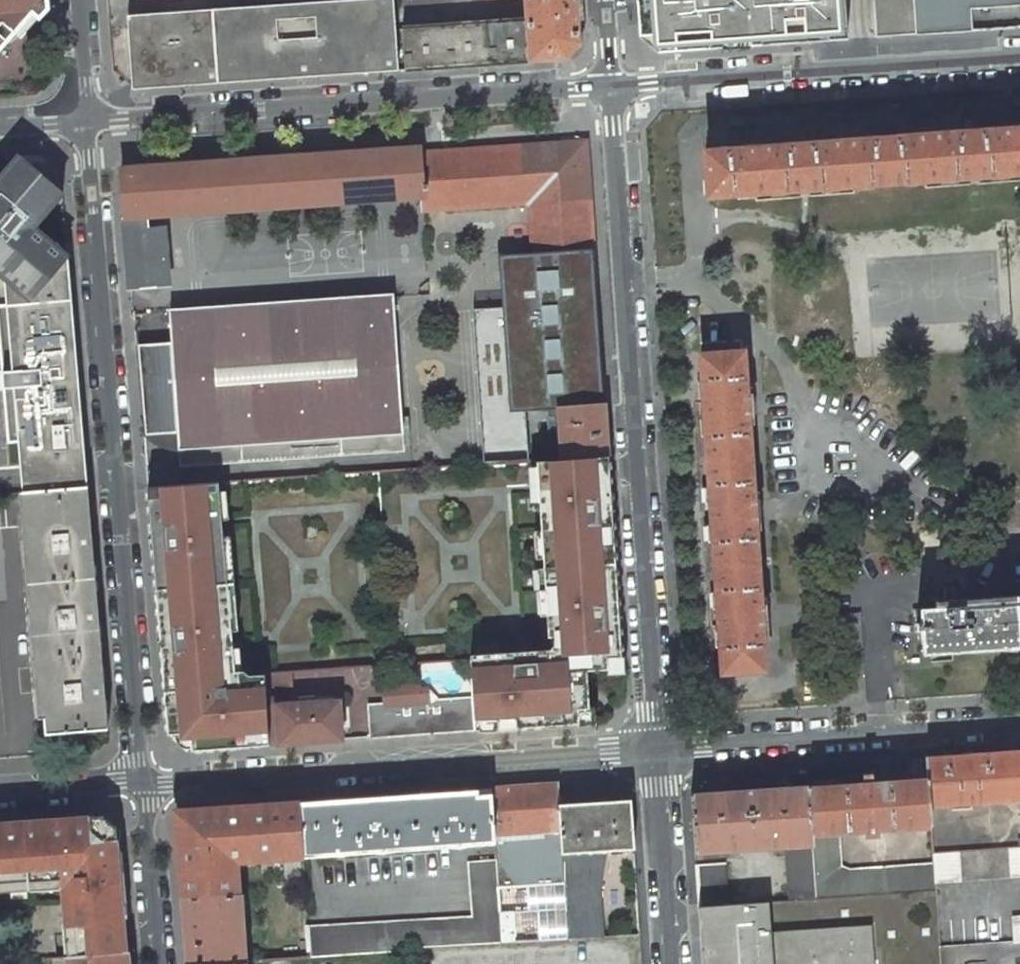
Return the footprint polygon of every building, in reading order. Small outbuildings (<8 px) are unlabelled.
[(19,37),(13,31),(33,11),(39,17),(47,9),(47,0),(0,0),(0,55),(19,37)] [(127,16),(132,89),(398,71),(393,0),(345,0),(127,16)] [(526,22),(402,31),(404,70),(529,62),(561,58),(578,41),(575,0),(525,0),(526,22)] [(845,0),(637,0),(639,37),(659,52),(750,46),(847,39),(845,0)] [(939,35),(992,31),(1019,28),(1019,0),(935,0),(939,35)] [(13,31),(19,37),(39,17),(33,11),(13,31)] [(705,152),(708,196),(1019,174),(1019,125),(1001,126),(1001,131),(940,135),(940,130),(916,132),(916,137),(856,141),(855,136),(831,138),(831,143),(771,147),(770,142),(746,144),(746,149),(705,152)] [(120,169),(125,218),(146,216),(422,197),(422,210),(529,203),(536,290),(596,285),(585,141),(420,153),(420,148),(120,169)] [(28,165),(18,157),(0,178),(0,340),(3,372),(0,373),(0,389),(4,389),(8,442),(18,441),(23,492),(26,492),(88,486),(68,252),(66,253),(35,227),(63,196),(53,188),(55,185),(56,179),(55,174),(50,167),(47,163),(38,161),(32,163),(28,165)] [(146,216),(125,218),(129,266),(152,265),(153,279),(169,278),(165,229),(162,227),(159,226),(147,227),(146,216)] [(129,266),(130,281),(153,279),(152,265),(129,266)] [(171,342),(138,344),(145,434),(177,433),(178,449),(180,449),(181,464),(402,450),(401,434),(402,434),(393,294),(169,309),(171,342)] [(563,459),(608,456),(598,319),(553,322),(563,459)] [(743,352),(700,355),(722,674),(766,671),(763,628),(767,628),(765,605),(761,605),(755,523),(760,523),(758,500),(754,500),(748,417),(752,417),(751,394),(746,394),(743,352)] [(605,670),(620,669),(608,456),(563,459),(537,460),(538,483),(543,483),(544,501),(539,501),(541,531),(546,531),(547,550),(542,550),(543,568),(548,568),(550,607),(545,608),(547,637),(552,636),(553,650),(467,657),(475,730),(588,723),(584,672),(584,663),(605,662),(605,670)] [(220,498),(218,481),(148,486),(168,734),(190,733),(191,751),(269,746),(266,706),(265,676),(248,677),(243,672),(237,673),(234,676),(227,668),(226,649),(231,648),(229,620),(224,620),(218,544),(223,544),(221,516),(216,516),(215,499),(220,498)] [(88,486),(26,492),(45,718),(46,734),(108,728),(88,486)] [(23,492),(20,492),(38,718),(45,718),(26,492),(23,492)] [(223,544),(218,544),(224,620),(229,620),(235,619),(229,544),(223,544)] [(935,601),(935,608),(1019,602),(1019,595),(935,601)] [(920,609),(922,655),(1019,648),(1019,602),(935,608),(920,609)] [(584,663),(584,672),(605,670),(605,662),(584,663)] [(293,704),(291,672),(265,674),(265,676),(266,706),(293,704)] [(828,693),(829,705),(837,704),(836,692),(828,693)] [(368,705),(371,737),(475,730),(471,698),(368,705)] [(293,704),(266,706),(269,746),(279,745),(341,740),(339,701),(293,704)] [(925,760),(927,779),(929,805),(962,803),(962,804),(977,803),(977,802),(1019,799),(1019,753),(925,760)] [(931,826),(929,805),(927,779),(874,783),(873,773),(862,774),(863,784),(808,788),(813,844),(817,899),(936,891),(936,881),(934,865),(850,871),(841,866),(838,832),(866,830),(866,835),(877,834),(877,829),(931,826)] [(559,784),(492,789),(495,840),(496,860),(498,885),(554,881),(555,896),(564,896),(564,886),(563,881),(559,829),(561,829),(559,804),(559,784)] [(817,899),(813,844),(808,788),(690,796),(695,852),(785,846),(789,901),(817,899)] [(495,840),(492,789),(300,802),(303,853),(495,840)] [(630,799),(559,804),(561,829),(559,829),(563,881),(564,886),(564,896),(565,907),(567,939),(598,937),(594,884),(600,883),(605,850),(634,848),(630,799)] [(300,802),(175,810),(182,896),(237,892),(235,860),(304,856),(303,853),(300,802)] [(127,951),(117,835),(95,815),(74,816),(67,823),(0,828),(0,892),(8,891),(14,882),(60,880),(61,888),(64,919),(72,927),(75,956),(127,951)] [(0,822),(0,828),(67,823),(74,816),(67,817),(0,822)] [(1018,849),(934,855),(934,865),(936,881),(1019,875),(1019,849),(1018,849)] [(498,885),(496,860),(468,862),(472,917),(308,926),(310,956),(412,950),(412,947),(502,943),(500,910),(498,885)] [(698,907),(728,905),(725,862),(696,864),(698,907)] [(8,891),(61,888),(60,880),(14,882),(8,891)] [(508,909),(565,907),(564,896),(555,896),(554,881),(498,885),(500,910),(508,909)] [(182,896),(188,963),(219,963),(246,962),(239,892),(237,892),(182,896)] [(698,907),(702,963),(874,963),(872,925),(771,932),(769,902),(728,905),(698,907)] [(508,909),(510,942),(567,939),(565,907),(508,909)] [(502,943),(510,942),(508,909),(500,910),(502,943)] [(1015,943),(1019,943),(1019,918),(1012,918),(1015,942),(1015,943)] [(67,956),(75,956),(72,927),(64,919),(67,956)] [(1015,943),(1015,942),(963,946),(964,963),(1019,963),(1019,943),(1015,943)] [(127,951),(75,956),(67,956),(68,963),(128,963),(127,951)]
